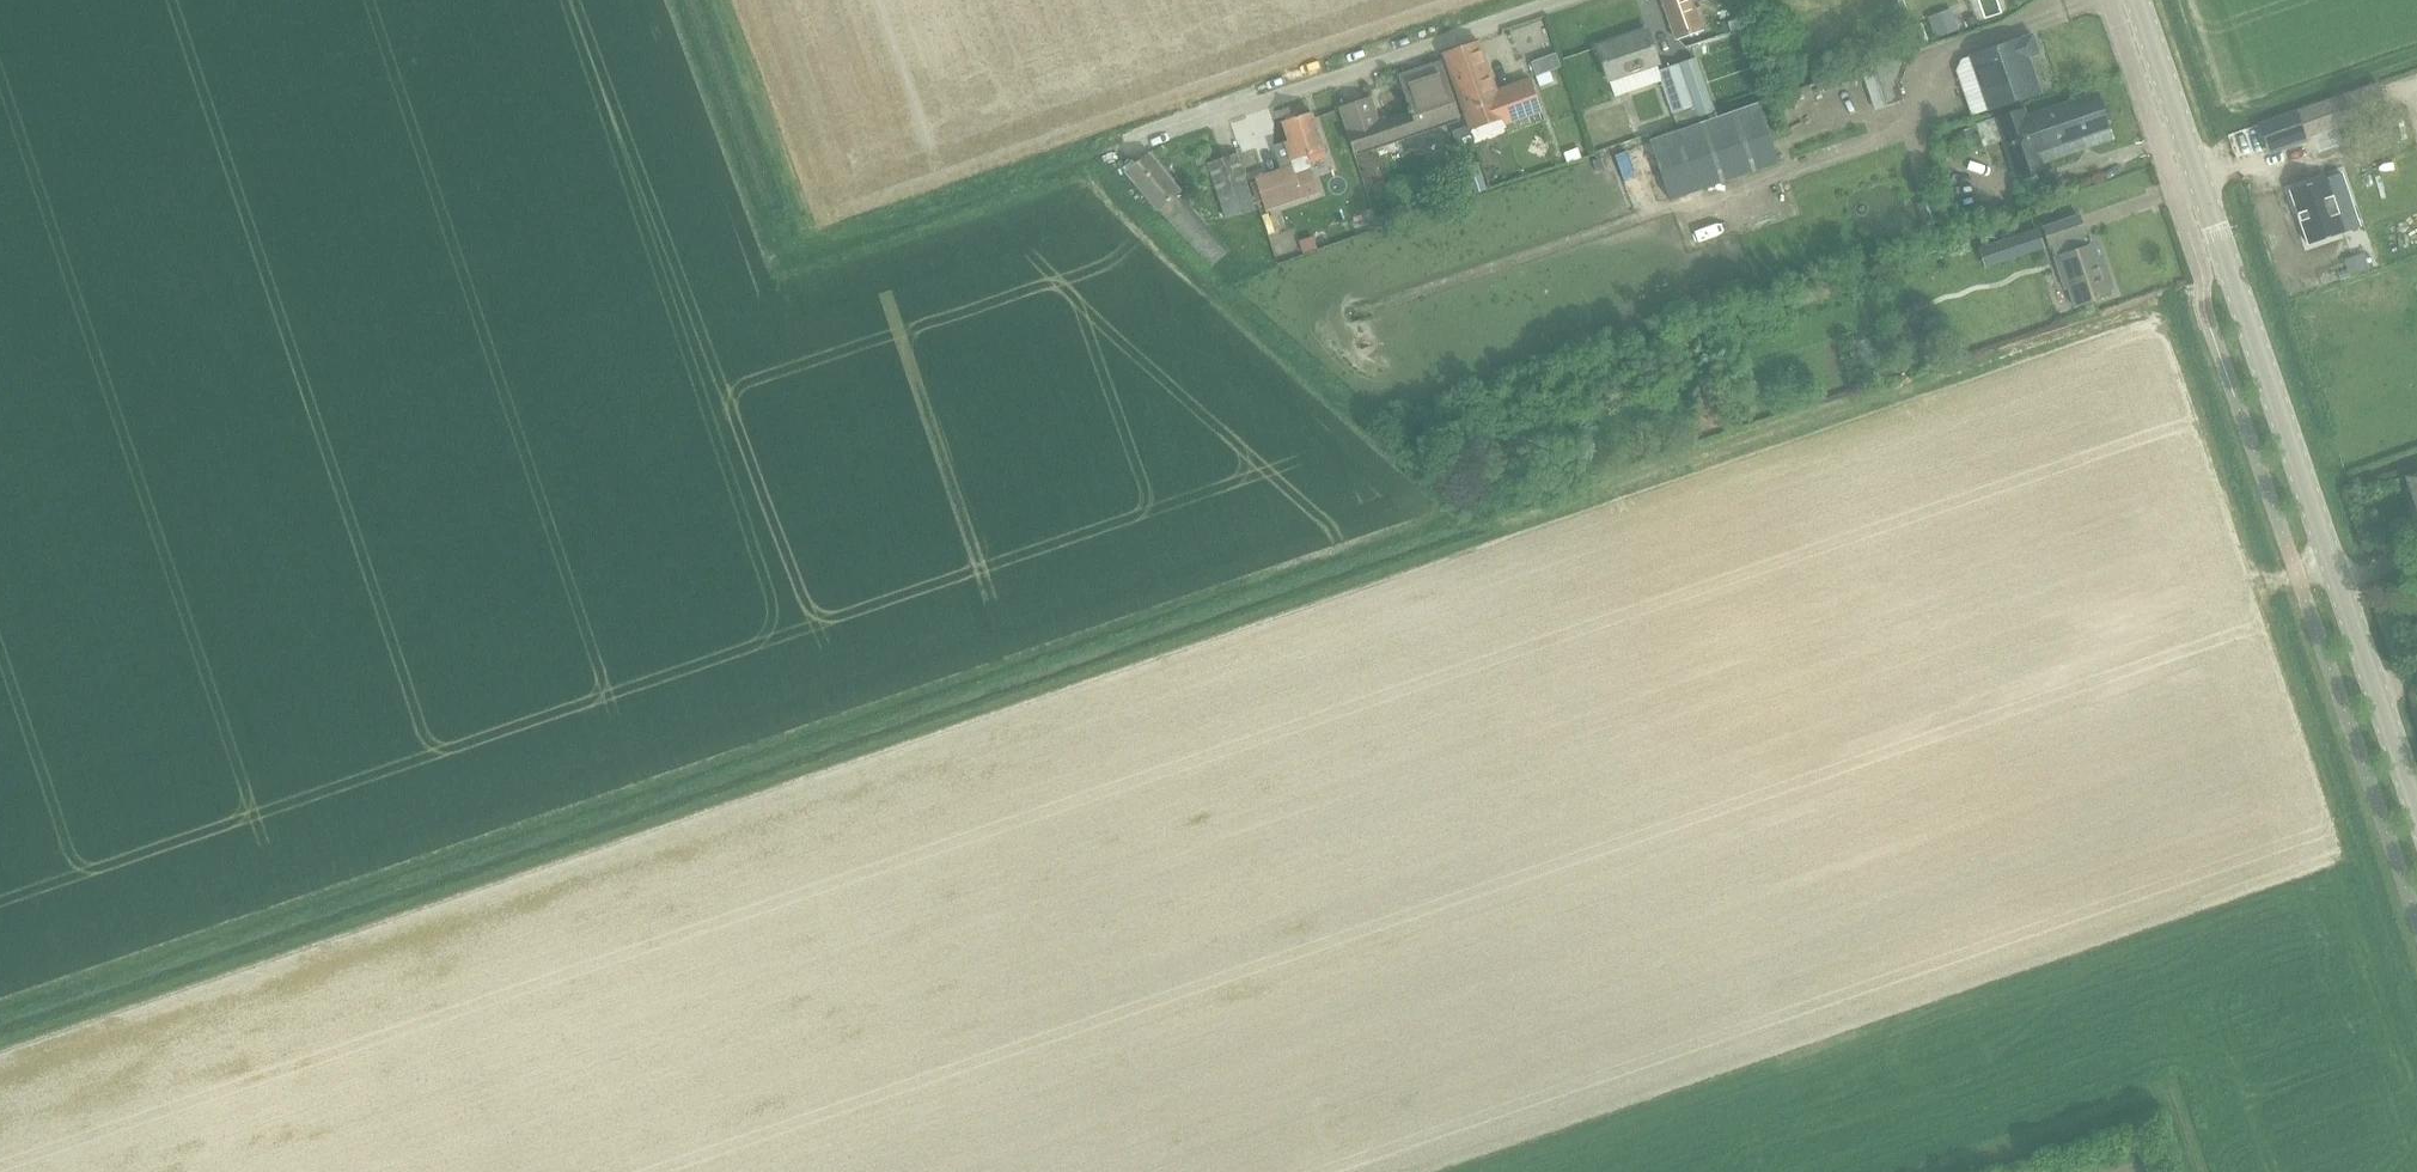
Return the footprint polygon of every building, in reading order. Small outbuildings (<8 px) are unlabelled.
[(1663,2),(1676,38),(1700,30),(1690,0),(1663,0),(1663,2)] [(1959,30),(1951,8),(1927,17),(1935,39),(1959,30)] [(1730,23),(1726,24),(1729,32),(1748,26),(1745,17),(1730,23)] [(1930,41),(1923,20),(1865,39),(1872,60),(1930,41)] [(1647,30),(1597,47),(1605,70),(1608,81),(1610,81),(1615,96),(1647,86),(1642,70),(1658,64),(1654,53),(1647,30)] [(2042,91),(2031,58),(2040,54),(2033,33),(1969,55),(1988,110),(2042,91)] [(1442,54),(1450,77),(1469,129),(1503,117),(1505,125),(1541,112),(1530,80),(1494,92),(1477,42),(1442,54)] [(1555,53),(1547,56),(1552,69),(1560,67),(1555,53)] [(1907,53),(1871,65),(1881,97),(1884,107),(1903,100),(1897,81),(1902,80),(1909,59),(1907,53)] [(1698,59),(1683,64),(1702,115),(1704,121),(1716,117),(1698,59)] [(1340,108),(1353,149),(1418,128),(1418,129),(1457,116),(1440,64),(1400,77),(1410,108),(1407,109),(1409,113),(1378,123),(1370,98),(1340,108)] [(1683,64),(1659,72),(1671,112),(1676,127),(1678,127),(1697,119),(1697,117),(1702,115),(1683,64)] [(1550,71),(1536,76),(1540,86),(1554,81),(1550,71)] [(2109,127),(2098,92),(2027,116),(2024,108),(1976,124),(1983,147),(2002,141),(2015,180),(2044,170),(2038,151),(2109,127)] [(1881,97),(1870,100),(1873,110),(1884,107),(1881,97)] [(2342,97),(2296,112),(2303,132),(2349,117),(2342,97)] [(1790,130),(1825,120),(1819,99),(1784,109),(1790,130)] [(1761,103),(1651,142),(1671,201),(1778,164),(1774,152),(1779,151),(1761,103)] [(1255,179),(1263,201),(1266,211),(1295,201),(1319,193),(1306,156),(1324,150),(1319,135),(1311,112),(1282,122),(1288,141),(1273,146),(1281,170),(1255,179)] [(2296,112),(2258,125),(2266,149),(2279,145),(2281,151),(2307,142),(2303,132),(2296,112)] [(2319,153),(2350,143),(2343,124),(2313,135),(2319,153)] [(1963,157),(1981,150),(1974,129),(1956,135),(1963,157)] [(1577,148),(1563,153),(1567,164),(1581,158),(1577,148)] [(1208,163),(1228,219),(1255,210),(1235,154),(1208,163)] [(1149,155),(1126,173),(1141,192),(1211,265),(1212,267),(1229,250),(1207,227),(1176,194),(1178,192),(1163,173),(1149,155)] [(1477,163),(1464,167),(1473,195),(1486,190),(1477,163)] [(2326,178),(2290,191),(2308,245),(2344,233),(2334,202),(2349,197),(2341,173),(2326,178)] [(1936,200),(1917,206),(1922,226),(1941,220),(1936,200)] [(2074,307),(2088,302),(2111,295),(2094,245),(2087,247),(2082,235),(2085,234),(2078,216),(2043,228),(2049,246),(2051,245),(2056,258),(2054,258),(2065,289),(2068,288),(2074,307)] [(1312,237),(1299,242),(1303,254),(1316,249),(1312,237)] [(2010,239),(1980,249),(1986,266),(2016,256),(2010,239)] [(2364,253),(2345,260),(2351,275),(2369,269),(2364,253)] [(2406,478),(2416,511),(2416,474),(2406,478)]
